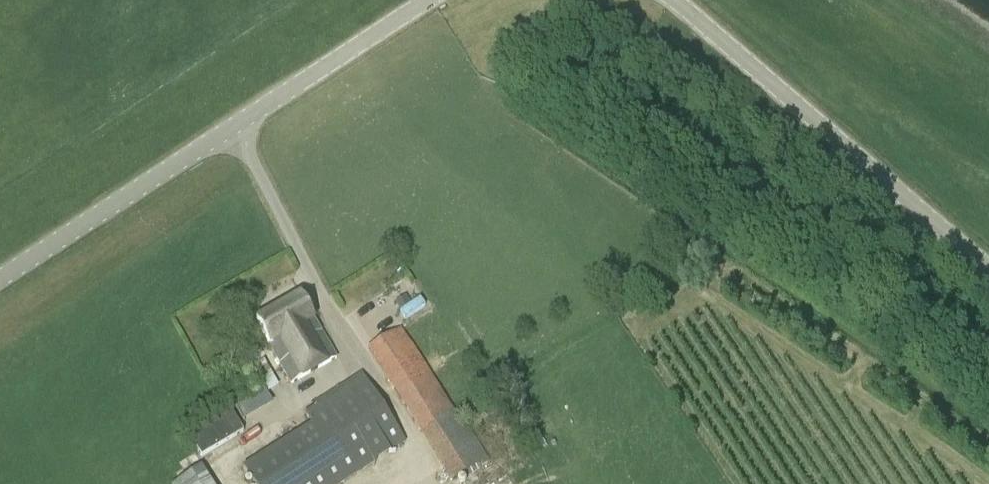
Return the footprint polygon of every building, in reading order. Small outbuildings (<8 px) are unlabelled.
[(396,301),(405,318),(427,306),(422,295),(411,301),(408,295),(396,301)] [(314,325),(299,298),(255,322),(273,352),(290,383),(335,359),(314,325)] [(488,461),(456,410),(454,412),(401,329),(366,351),(450,483),(488,461)] [(278,387),(263,360),(250,369),(257,382),(229,398),(243,421),(270,405),(264,395),(278,387)] [(316,406),(303,414),(309,424),(242,467),(252,483),(342,483),(405,444),(360,373),(314,402),(316,406)] [(237,416),(194,435),(202,452),(245,432),(237,416)] [(174,483),(210,483),(200,468),(174,483)]
